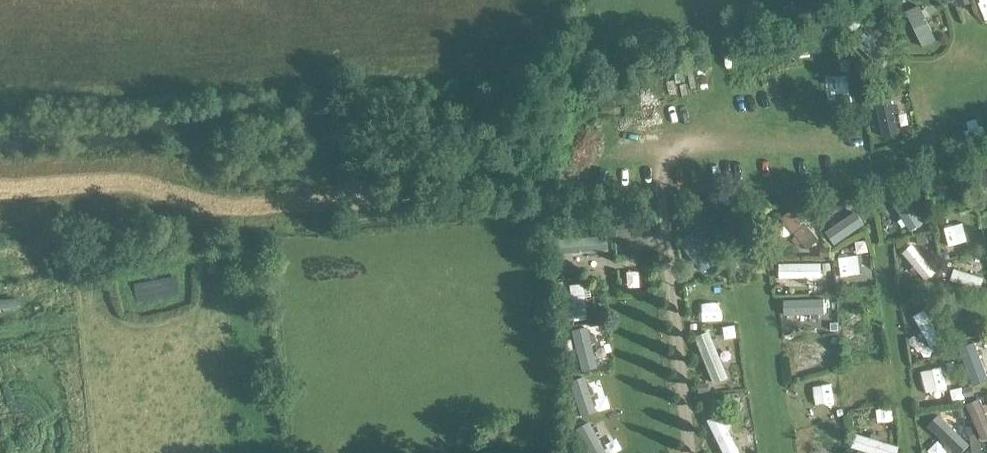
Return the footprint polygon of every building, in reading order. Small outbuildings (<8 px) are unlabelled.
[(986,22),(986,0),(975,0),(986,22)] [(904,9),(920,45),(936,38),(919,2),(904,9)] [(856,40),(880,68),(893,58),(868,29),(856,40)] [(880,139),(895,137),(888,100),(873,103),(880,139)] [(965,133),(977,131),(975,115),(963,117),(965,133)] [(910,231),(922,223),(902,194),(890,202),(910,231)] [(793,205),(779,216),(805,249),(819,238),(793,205)] [(854,210),(825,230),(834,244),(864,224),(854,210)] [(946,225),(950,246),(958,245),(954,224),(946,225)] [(607,232),(558,237),(559,252),(608,248),(607,232)] [(684,245),(703,270),(715,261),(696,236),(684,245)] [(903,250),(925,280),(936,272),(914,242),(903,250)] [(848,253),(839,254),(841,277),(850,276),(848,253)] [(821,276),(821,262),(777,262),(778,276),(821,276)] [(640,268),(624,268),(624,288),(640,288),(640,268)] [(983,278),(953,268),(949,279),(979,289),(983,278)] [(570,283),(574,318),(587,316),(584,282),(570,283)] [(161,285),(135,288),(136,302),(162,299),(161,285)] [(689,291),(707,328),(720,322),(703,285),(689,291)] [(822,298),(783,299),(783,312),(822,312),(822,298)] [(913,315),(931,347),(942,341),(925,309),(913,315)] [(573,329),(582,369),(599,365),(590,325),(573,329)] [(709,330),(696,335),(714,382),(727,377),(709,330)] [(959,347),(972,383),(986,378),(973,341),(959,347)] [(835,348),(798,343),(796,357),(833,362),(835,348)] [(945,407),(955,398),(930,371),(920,380),(945,407)] [(572,380),(582,416),(597,411),(587,375),(572,380)] [(829,387),(820,389),(826,415),(835,413),(829,387)] [(963,389),(965,398),(973,396),(971,387),(963,389)] [(982,439),(986,437),(986,417),(978,396),(966,401),(982,439)] [(716,410),(716,397),(699,397),(699,410),(716,410)] [(953,418),(963,417),(962,409),(953,410),(953,418)] [(966,441),(938,413),(927,425),(955,452),(966,441)] [(722,452),(740,452),(720,414),(706,421),(722,452)] [(579,429),(590,452),(606,452),(592,423),(579,429)] [(854,432),(850,446),(874,452),(895,452),(897,445),(854,432)] [(978,434),(969,436),(972,452),(980,452),(978,434)]
